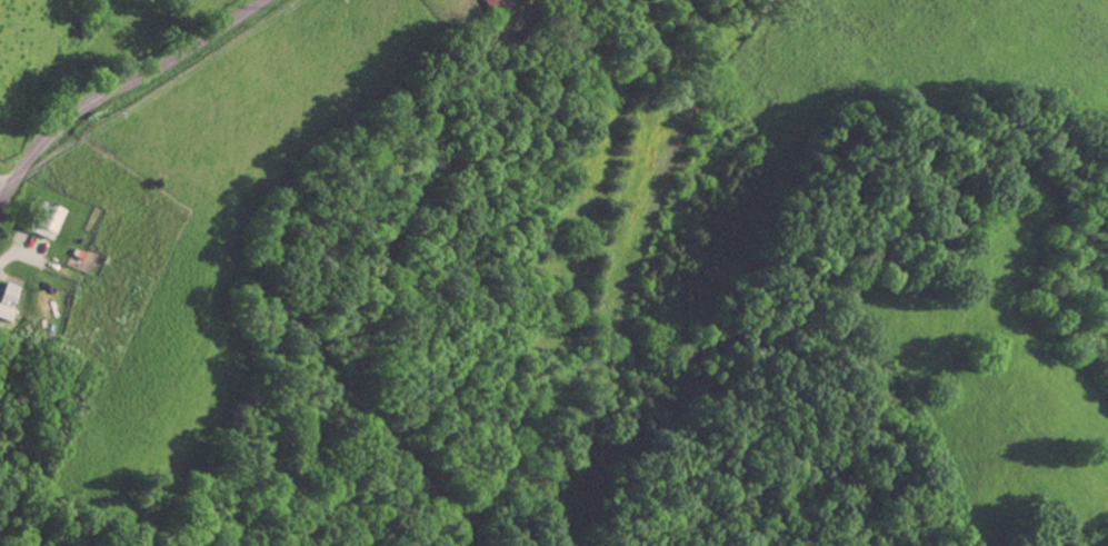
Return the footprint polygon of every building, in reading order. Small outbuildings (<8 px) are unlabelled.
[(494,12),(509,3),(507,0),(481,0),(483,5),(488,2),(494,12)]
